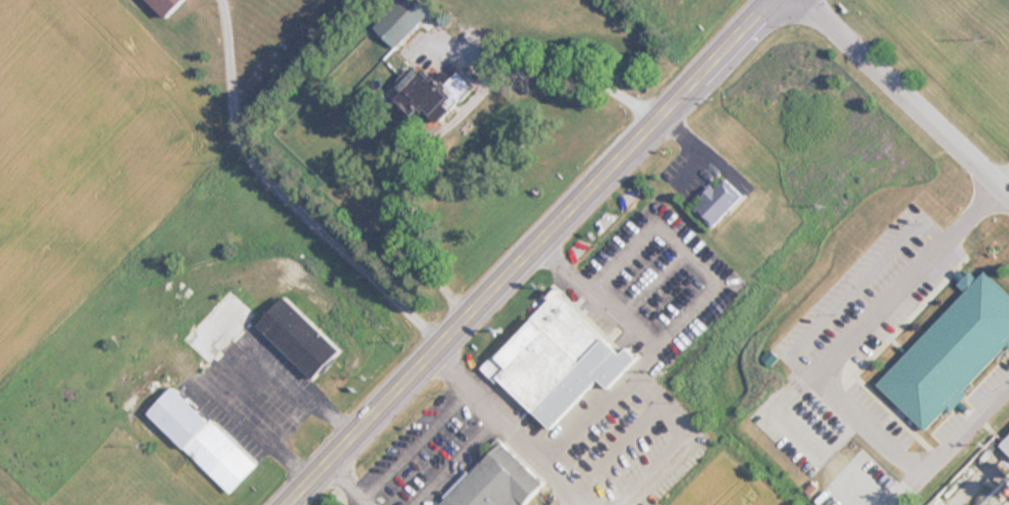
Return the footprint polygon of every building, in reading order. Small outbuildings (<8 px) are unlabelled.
[(165,18),(182,0),(147,0),(165,18)] [(394,47),(432,10),(422,0),(396,0),(372,25),(394,47)] [(419,121),(427,113),(437,123),(475,85),(459,69),(442,86),(420,64),(391,93),(419,121)] [(742,196),(725,178),(715,188),(711,185),(699,196),(704,201),(694,211),(711,228),(742,196)] [(875,384),(923,431),(1008,343),(1008,296),(983,271),(975,280),(967,272),(955,285),(964,293),(875,384)] [(180,339),(205,363),(253,314),(228,290),(180,339)] [(551,428),(598,379),(608,389),(638,357),(627,347),(622,352),(557,291),(497,354),(495,353),(481,368),(496,382),(499,378),(551,428)] [(256,325),(313,378),(340,350),(283,296),(256,325)] [(770,365),(776,358),(772,354),(765,361),(770,365)] [(256,466),(172,385),(146,413),(229,494),(256,466)] [(1008,456),(1008,434),(998,446),(1008,456)] [(545,482),(500,439),(437,504),(523,504),(545,482)]
